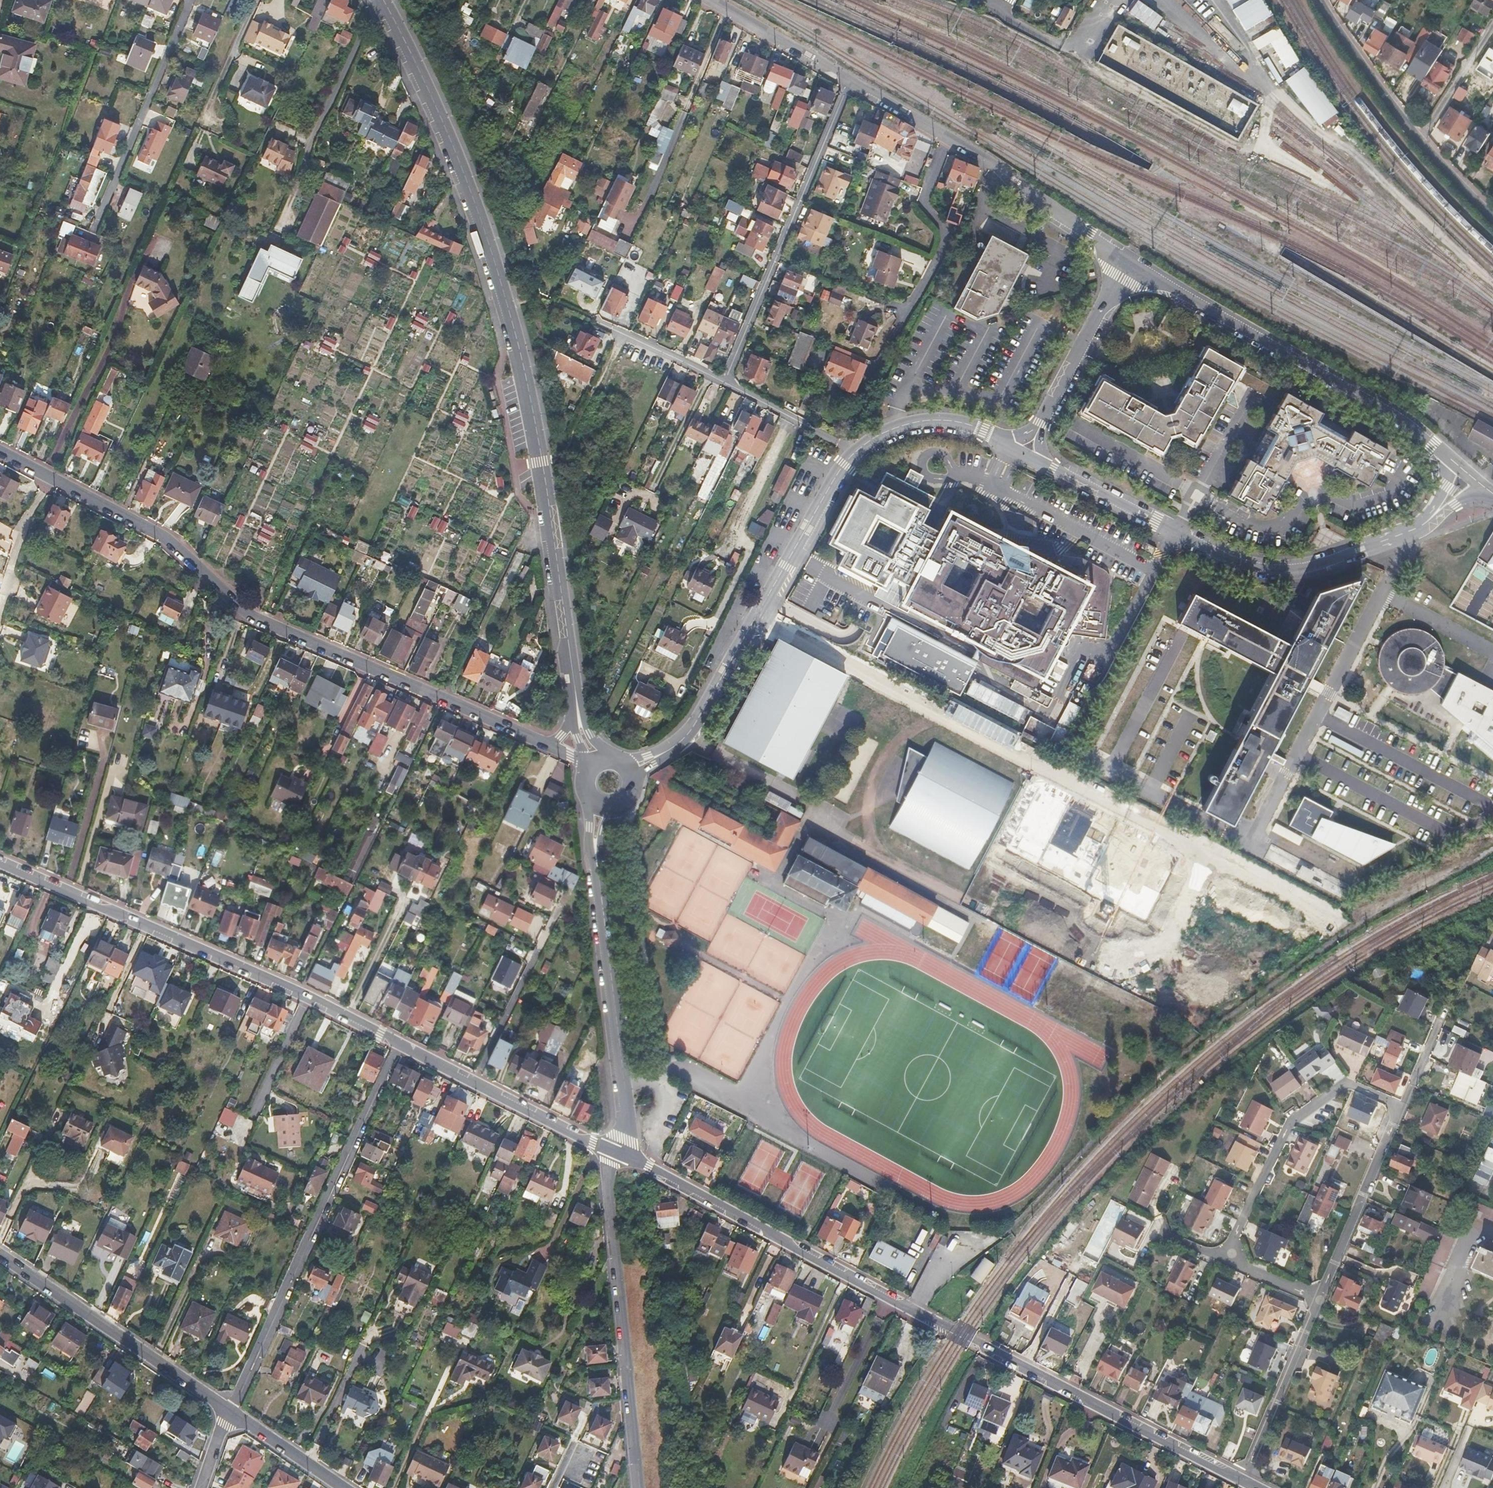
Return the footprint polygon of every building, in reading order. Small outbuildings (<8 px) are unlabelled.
[(14,11),(43,22),(49,1),(46,0),(17,0),(14,11)] [(147,6),(164,13),(170,0),(149,0),(147,6)] [(320,0),(318,0),(311,15),(316,17),(310,30),(314,32),(320,21),(328,4),(320,0)] [(328,4),(320,21),(329,26),(336,24),(343,27),(345,21),(351,10),(344,6),(346,1),(344,0),(330,0),(328,4)] [(547,23),(553,26),(562,8),(564,9),(568,0),(558,0),(547,23)] [(593,8),(598,11),(603,0),(597,0),(593,8)] [(633,6),(621,30),(626,33),(636,13),(635,13),(637,9),(648,13),(655,0),(639,0),(636,7),(633,6)] [(1154,29),(1163,17),(1138,0),(1137,0),(1129,12),(1154,29)] [(1244,31),(1271,13),(1263,0),(1225,0),(1244,31)] [(1365,0),(1357,0),(1345,18),(1357,25),(1360,19),(1368,24),(1372,17),(1375,13),(1362,5),(1365,0)] [(1472,6),(1487,15),(1491,9),(1492,6),(1492,0),(1476,0),(1472,6)] [(1389,6),(1382,2),(1375,13),(1372,17),(1380,21),(1389,6)] [(654,25),(652,24),(647,34),(669,43),(674,31),(680,33),(688,16),(683,14),(683,13),(664,4),(654,25)] [(1075,14),(1064,8),(1055,24),(1065,30),(1075,14)] [(598,14),(595,12),(590,22),(594,23),(587,37),(597,42),(601,35),(598,34),(608,15),(600,11),(598,14)] [(221,20),(203,12),(198,23),(193,34),(211,42),(221,20)] [(150,19),(143,16),(140,24),(147,27),(150,19)] [(1396,24),(1386,18),(1383,23),(1392,29),(1396,24)] [(253,21),(244,41),(253,44),(254,41),(280,54),(288,35),(279,31),(279,30),(278,33),(270,29),(272,26),(263,21),(261,25),(253,21)] [(565,25),(559,22),(556,28),(562,31),(565,25)] [(544,30),(530,23),(525,32),(539,39),(544,30)] [(1259,105),(1117,23),(1095,63),(1238,142),(1259,105)] [(147,27),(140,24),(127,56),(125,61),(143,68),(148,56),(153,43),(142,39),(147,27)] [(485,25),(479,36),(499,46),(505,35),(485,25)] [(1392,29),(1386,25),(1382,32),(1389,36),(1392,29)] [(1270,44),(1285,69),(1299,61),(1278,26),(1252,41),(1258,51),(1270,44)] [(1474,34),(1465,28),(1459,39),(1467,44),(1474,34)] [(645,31),(640,29),(636,38),(641,40),(644,32),(645,31)] [(339,35),(336,33),(332,40),(346,47),(352,35),(341,30),(339,35)] [(1387,38),(1374,30),(1363,49),(1376,57),(1387,38)] [(1428,37),(1422,32),(1414,45),(1396,34),(1389,46),(1386,45),(1378,57),(1398,70),(1404,61),(1411,65),(1420,50),(1426,40),(1428,37)] [(550,35),(544,33),(535,50),(542,53),(550,35)] [(4,53),(0,68),(0,79),(23,85),(33,46),(0,37),(0,52),(4,53)] [(535,48),(512,37),(503,55),(526,66),(535,48)] [(731,43),(718,38),(710,58),(722,63),(731,43)] [(1442,51),(1426,40),(1420,50),(1411,65),(1406,72),(1423,82),(1436,61),(1442,51)] [(682,45),(680,49),(672,65),(694,74),(703,54),(682,45)] [(205,53),(200,50),(196,58),(201,60),(202,60),(205,53)] [(765,61),(743,52),(736,68),(751,74),(759,77),(759,76),(765,61)] [(1444,67),(1436,61),(1423,82),(1422,84),(1437,93),(1454,66),(1447,62),(1444,67)] [(791,71),(771,63),(761,88),(762,91),(766,92),(770,92),(774,82),(778,83),(777,85),(784,87),(790,74),(791,71)] [(1286,80),(1319,126),(1337,113),(1304,67),(1286,80)] [(184,73),(177,70),(171,83),(166,95),(182,102),(196,72),(187,68),(184,73)] [(400,78),(395,69),(386,87),(393,91),(400,78)] [(750,77),(752,78),(751,80),(758,83),(761,77),(759,76),(759,77),(751,74),(750,77)] [(790,74),(784,87),(784,89),(804,97),(807,90),(802,88),(803,84),(798,81),(799,77),(790,74)] [(1486,76),(1484,80),(1482,83),(1492,90),(1492,81),(1486,76)] [(256,81),(247,77),(238,96),(264,108),(273,89),(265,85),(266,83),(257,79),(256,81)] [(757,87),(742,80),(739,88),(754,94),(757,87)] [(710,85),(701,81),(695,95),(704,99),(710,85)] [(547,87),(537,82),(529,100),(538,105),(547,87)] [(677,88),(664,83),(662,87),(675,93),(677,88)] [(739,88),(730,83),(720,106),(729,110),(739,88)] [(833,94),(813,86),(804,108),(800,117),(797,125),(808,130),(812,120),(806,117),(811,107),(825,113),(833,94)] [(675,93),(662,87),(655,103),(663,107),(667,99),(671,101),(675,93)] [(783,91),(776,88),(770,103),(777,106),(783,91)] [(1464,94),(1458,90),(1453,98),(1460,102),(1464,94)] [(358,103),(349,99),(342,113),(362,123),(357,133),(366,137),(365,139),(383,148),(385,145),(393,149),(400,133),(386,126),(388,123),(374,117),(377,111),(373,109),(374,107),(360,100),(358,103)] [(804,108),(794,104),(790,113),(800,117),(804,108)] [(176,110),(169,107),(166,114),(173,117),(176,110)] [(1490,110),(1486,108),(1481,116),(1485,119),(1490,110)] [(1471,122),(1451,110),(1440,129),(1460,141),(1471,122)] [(859,125),(854,123),(850,134),(855,135),(853,141),(869,147),(874,136),(882,113),(876,111),(871,124),(861,120),(859,125)] [(882,112),(882,113),(874,136),(887,145),(889,141),(898,146),(897,150),(895,149),(893,155),(906,160),(914,139),(910,128),(882,112)] [(120,125),(103,118),(86,163),(94,167),(99,155),(96,153),(98,148),(109,153),(115,138),(120,125)] [(779,121),(772,118),(764,138),(770,141),(779,121)] [(414,123),(406,120),(400,133),(393,149),(391,152),(401,157),(404,148),(405,149),(409,139),(413,141),(416,136),(412,134),(415,127),(412,126),(414,123)] [(157,160),(171,127),(157,121),(154,129),(152,128),(137,160),(147,165),(151,157),(157,160)] [(663,127),(646,166),(657,171),(675,132),(663,127)] [(1489,134),(1476,127),(1465,145),(1477,153),(1489,134)] [(287,145),(271,137),(262,157),(278,164),(276,171),(290,174),(295,151),(286,147),(287,145)] [(770,141),(764,138),(761,145),(767,148),(770,141)] [(787,149),(784,156),(798,163),(802,156),(787,149)] [(401,157),(391,152),(373,193),(382,197),(401,157)] [(860,152),(859,154),(857,159),(864,162),(866,156),(867,154),(860,152)] [(429,160),(418,155),(396,202),(401,205),(412,184),(417,186),(429,160)] [(548,181),(559,186),(566,189),(571,179),(572,179),(580,163),(562,155),(548,181)] [(220,164),(203,156),(194,174),(220,187),(225,175),(227,176),(232,166),(222,161),(220,164)] [(771,167),(757,161),(750,176),(763,182),(764,177),(787,187),(795,169),(774,160),(771,167)] [(965,165),(953,160),(940,195),(943,196),(946,188),(951,189),(954,180),(959,182),(965,165)] [(94,167),(86,163),(66,213),(79,219),(83,211),(88,214),(92,203),(98,188),(105,172),(94,167)] [(976,169),(965,165),(959,182),(971,186),(976,169)] [(850,176),(825,166),(821,175),(822,175),(819,181),(814,192),(833,199),(839,184),(846,187),(850,176)] [(899,179),(876,170),(861,210),(883,219),(891,199),(899,179)] [(327,173),(322,183),(345,193),(349,183),(327,173)] [(608,191),(612,183),(600,177),(596,185),(608,191)] [(559,186),(548,181),(547,180),(542,190),(544,191),(529,221),(527,220),(523,228),(527,245),(537,242),(532,226),(533,224),(539,227),(546,214),(553,217),(560,204),(567,207),(571,199),(567,198),(570,192),(566,189),(559,186)] [(614,182),(611,188),(625,195),(627,189),(617,184),(614,182)] [(761,191),(764,192),(757,208),(776,216),(783,200),(782,200),(785,192),(764,182),(761,191)] [(345,193),(322,183),(297,235),(320,246),(339,204),(345,193)] [(604,199),(608,191),(596,185),(593,193),(604,199)] [(625,195),(611,188),(606,199),(617,205),(619,206),(625,195)] [(141,195),(130,190),(124,202),(119,214),(130,219),(141,195)] [(962,192),(956,190),(945,221),(957,225),(961,216),(954,214),(962,192)] [(742,205),(727,198),(724,207),(738,214),(742,205)] [(617,205),(606,199),(594,223),(598,225),(610,231),(614,223),(612,222),(614,218),(612,217),(617,205)] [(401,205),(396,202),(389,216),(401,222),(408,208),(401,205)] [(809,208),(803,223),(805,224),(803,229),(801,228),(797,237),(821,246),(833,217),(809,208)] [(430,215),(415,235),(457,253),(462,242),(429,228),(437,218),(430,215)] [(742,218),(739,225),(767,238),(772,226),(757,219),(756,220),(752,218),(750,222),(742,218)] [(61,237),(68,240),(70,234),(74,225),(63,221),(57,236),(61,237)] [(588,235),(590,225),(579,222),(576,232),(588,235)] [(735,232),(748,238),(744,245),(754,250),(755,248),(761,251),(767,238),(739,225),(738,225),(735,232)] [(591,231),(586,240),(625,258),(632,243),(618,237),(615,242),(595,233),(591,231)] [(84,240),(70,234),(68,240),(63,253),(91,265),(99,246),(84,240)] [(1024,252),(991,234),(952,306),(975,317),(997,310),(1006,293),(1011,296),(1016,287),(1011,285),(1019,270),(1024,272),(1029,263),(1024,260),(1028,254),(1024,252)] [(63,253),(68,240),(61,237),(60,237),(55,250),(63,253)] [(352,240),(346,237),(343,243),(349,246),(352,240)] [(737,242),(734,249),(751,257),(754,250),(744,245),(737,242)] [(266,252),(259,249),(237,296),(244,299),(251,303),(268,269),(291,280),(301,259),(270,245),(266,252)] [(348,248),(342,245),(339,251),(345,254),(348,248)] [(878,249),(871,265),(877,268),(872,279),(892,287),(897,275),(895,274),(899,266),(902,258),(878,249)] [(0,250),(0,268),(0,270),(7,272),(13,255),(2,251),(0,250)] [(381,255),(370,250),(368,255),(379,260),(381,255)] [(434,260),(428,257),(425,263),(431,266),(434,260)] [(378,263),(367,258),(364,263),(375,268),(378,263)] [(724,270),(715,266),(710,277),(719,281),(724,270)] [(804,271),(790,266),(787,272),(802,277),(804,271)] [(154,298),(147,303),(151,309),(156,316),(176,304),(158,274),(141,267),(134,284),(150,291),(154,298)] [(602,280),(579,269),(571,286),(594,297),(602,280)] [(419,273),(413,270),(410,276),(416,279),(419,273)] [(802,277),(787,272),(782,284),(797,290),(802,277)] [(757,280),(743,273),(739,281),(754,288),(757,280)] [(821,278),(810,274),(807,282),(811,284),(807,294),(814,297),(821,278)] [(719,281),(710,277),(708,282),(717,287),(719,281)] [(661,285),(653,281),(649,290),(657,294),(661,285)] [(797,290),(782,284),(777,296),(792,302),(797,290)] [(682,288),(677,285),(671,298),(676,301),(682,288)] [(616,290),(611,288),(601,309),(617,317),(629,292),(618,286),(616,290)] [(832,286),(828,300),(840,303),(844,289),(832,286)] [(666,309),(647,300),(638,321),(653,327),(655,323),(658,325),(666,309)] [(792,307),(775,300),(767,321),(778,326),(783,312),(789,314),(792,307)] [(722,316),(706,310),(698,328),(713,335),(722,316)] [(457,313),(452,311),(447,322),(452,325),(457,313)] [(692,321),(675,313),(668,329),(685,337),(692,321)] [(429,319),(418,314),(416,319),(427,325),(429,319)] [(397,319),(392,316),(386,327),(391,330),(397,319)] [(739,323),(722,316),(713,335),(710,342),(718,345),(717,348),(725,351),(731,340),(732,340),(740,324),(739,323)] [(866,348),(872,334),(875,335),(878,327),(868,322),(860,319),(850,341),(866,348)] [(425,327),(414,321),(411,327),(423,332),(425,327)] [(799,334),(787,328),(784,335),(796,340),(799,334)] [(590,335),(581,331),(572,348),(589,356),(593,348),(592,347),(595,341),(589,338),(590,335)] [(337,342),(326,337),(323,342),(335,347),(337,342)] [(717,348),(718,345),(710,342),(703,357),(711,361),(717,348)] [(333,349),(321,344),(319,349),(330,354),(333,349)] [(1206,347),(1202,345),(1195,360),(1198,362),(1190,376),(1188,375),(1181,389),(1173,404),(1176,405),(1171,414),(1161,417),(1153,412),(1154,409),(1145,403),(1126,392),(1125,393),(1111,385),(1113,382),(1098,373),(1091,385),(1093,386),(1083,404),(1081,403),(1074,414),(1090,423),(1092,420),(1106,428),(1105,429),(1116,436),(1118,432),(1131,439),(1130,442),(1159,458),(1166,446),(1164,445),(1168,439),(1177,436),(1183,439),(1181,443),(1193,450),(1200,437),(1199,436),(1203,429),(1206,430),(1210,421),(1208,420),(1217,406),(1220,407),(1226,397),(1224,396),(1227,391),(1231,393),(1244,370),(1214,354),(1215,352),(1206,347)] [(213,357),(191,346),(180,370),(191,375),(202,380),(213,357)] [(594,370),(558,352),(553,361),(558,364),(556,367),(587,382),(594,370)] [(850,359),(835,352),(827,371),(846,379),(843,388),(855,392),(866,365),(850,359)] [(771,362),(753,355),(744,375),(762,382),(771,362)] [(431,366),(425,363),(422,369),(428,372),(431,366)] [(372,369),(366,366),(363,372),(369,375),(372,369)] [(107,393),(118,369),(111,367),(100,390),(107,393)] [(680,385),(666,378),(657,396),(664,399),(667,392),(675,396),(680,385)] [(5,384),(0,397),(0,407),(5,409),(14,413),(23,391),(5,384)] [(695,392),(681,385),(670,408),(684,414),(695,392)] [(1322,412),(1285,391),(1265,429),(1268,430),(1251,460),(1248,458),(1228,493),(1263,513),(1282,481),(1288,480),(1284,478),(1296,458),(1301,449),(1331,465),(1329,469),(1334,467),(1367,485),(1388,449),(1352,429),(1350,432),(1320,415),(1322,412)] [(811,399),(804,396),(798,409),(805,412),(811,399)] [(27,398),(15,425),(24,429),(32,433),(44,406),(27,398)] [(69,405),(52,398),(46,412),(45,413),(53,417),(62,421),(69,405)] [(109,406),(95,399),(81,428),(84,429),(96,435),(109,406)] [(469,416),(458,411),(456,416),(467,422),(469,416)] [(750,416),(741,411),(733,428),(742,432),(750,416)] [(380,419),(369,414),(366,419),(377,424),(380,419)] [(759,420),(750,416),(742,432),(746,435),(732,463),(739,466),(746,451),(753,437),(751,436),(759,420)] [(466,424),(455,418),(452,424),(464,429),(466,424)] [(712,429),(691,419),(684,434),(704,444),(712,429)] [(377,427),(366,422),(363,427),(374,432),(377,427)] [(1480,422),(1470,438),(1492,451),(1492,429),(1480,422)] [(289,427),(283,424),(280,430),(286,433),(289,427)] [(714,424),(712,429),(704,444),(702,448),(716,455),(727,434),(728,432),(714,424)] [(753,437),(746,451),(759,457),(774,428),(766,424),(760,434),(756,432),(753,437)] [(82,435),(79,433),(69,453),(74,455),(79,457),(81,452),(99,461),(106,446),(82,435)] [(318,439),(306,434),(304,439),(315,445),(318,439)] [(731,436),(727,434),(716,455),(724,459),(727,452),(731,436)] [(314,447),(303,442),(300,447),(311,452),(314,447)] [(647,454),(644,462),(640,469),(653,475),(661,461),(647,454)] [(724,459),(716,455),(708,471),(719,476),(728,460),(724,459)] [(644,462),(637,459),(634,466),(640,469),(644,462)] [(794,469),(785,465),(772,489),(782,494),(794,469)] [(164,478),(147,470),(134,498),(138,500),(143,502),(144,505),(148,507),(157,487),(159,488),(164,478)] [(898,579),(913,587),(902,608),(967,642),(984,653),(981,658),(995,665),(1002,670),(1006,672),(1014,674),(1017,676),(1012,686),(1049,705),(1051,704),(1055,696),(1036,686),(1067,627),(1104,631),(1112,566),(1085,552),(1029,545),(1027,539),(1024,537),(1018,535),(1012,537),(1008,542),(989,540),(947,518),(940,531),(921,520),(933,497),(913,487),(918,475),(910,471),(904,482),(884,472),(872,495),(855,486),(826,541),(843,551),(836,564),(891,592),(898,579)] [(8,501),(18,482),(10,477),(0,472),(0,497),(8,501)] [(199,487),(173,474),(164,493),(177,500),(190,506),(199,487)] [(503,476),(497,477),(499,490),(505,489),(503,476)] [(359,499),(349,494),(344,504),(354,510),(359,499)] [(225,506),(203,496),(194,515),(199,517),(204,520),(205,516),(217,521),(225,506)] [(51,509),(46,506),(38,518),(45,521),(44,522),(60,530),(68,513),(61,509),(53,506),(51,509)] [(419,508),(414,506),(408,517),(413,520),(419,508)] [(657,521),(629,507),(620,524),(622,525),(616,536),(632,544),(638,533),(648,538),(657,521)] [(764,507),(759,520),(769,523),(773,510),(764,507)] [(246,517),(242,514),(236,526),(241,528),(246,517)] [(612,521),(599,514),(590,533),(603,540),(612,521)] [(441,518),(436,516),(431,527),(436,530),(441,518)] [(448,522),(443,520),(438,531),(443,533),(448,522)] [(750,524),(746,530),(761,538),(765,532),(750,524)] [(275,531),(264,525),(261,531),(272,536),(275,531)] [(108,534),(101,531),(92,548),(105,555),(104,557),(115,563),(124,547),(113,541),(115,538),(108,534)] [(271,538),(260,533),(258,538),(269,543),(271,538)] [(488,542),(483,539),(478,551),(483,553),(488,542)] [(1480,560),(1491,566),(1488,570),(1492,573),(1492,539),(1480,560)] [(1156,548),(1143,541),(1140,547),(1152,554),(1156,548)] [(495,546),(490,543),(485,554),(490,557),(495,546)] [(353,549),(347,546),(343,554),(349,558),(353,549)] [(364,554),(353,549),(349,558),(360,563),(361,561),(364,554)] [(364,554),(361,561),(382,571),(385,564),(364,554)] [(340,576),(311,561),(300,555),(292,574),(301,578),(297,587),(313,594),(327,603),(340,576)] [(715,577),(696,568),(686,586),(706,596),(715,577)] [(1360,575),(1319,590),(1292,644),(1195,594),(1180,623),(1278,672),(1206,810),(1235,825),(1359,581),(1357,580),(1360,575)] [(68,581),(58,577),(55,584),(64,588),(64,589),(68,581)] [(427,625),(420,622),(429,603),(438,585),(430,581),(413,618),(409,617),(405,625),(422,635),(427,625)] [(69,598),(62,594),(45,586),(42,593),(38,600),(41,601),(35,613),(56,623),(69,598)] [(451,603),(455,589),(447,587),(443,602),(451,603)] [(472,600),(459,594),(453,608),(466,614),(472,600)] [(175,603),(165,598),(159,613),(178,621),(184,607),(175,603)] [(343,599),(339,608),(330,627),(337,631),(345,634),(354,616),(350,614),(354,604),(343,599)] [(339,608),(327,603),(318,622),(324,625),(330,627),(339,608)] [(384,625),(368,617),(359,635),(367,639),(376,643),(384,625)] [(925,638),(888,619),(885,625),(893,629),(881,651),(961,694),(975,666),(968,662),(963,664),(954,660),(953,655),(946,651),(945,652),(937,648),(936,645),(932,643),(929,645),(925,638)] [(686,636),(666,625),(653,651),(673,660),(686,636)] [(1443,666),(1444,657),(1442,648),(1437,638),(1429,632),(1417,626),(1405,626),(1397,629),(1390,634),(1383,641),(1379,650),(1377,660),(1378,668),(1382,678),(1389,685),(1397,690),(1407,693),(1418,692),(1426,689),(1441,697),(1438,702),(1492,748),(1492,690),(1455,670),(1454,672),(1443,666)] [(393,636),(388,634),(380,652),(390,656),(399,661),(410,639),(395,632),(393,636)] [(20,659),(40,666),(41,666),(42,662),(45,661),(49,647),(48,644),(49,640),(28,633),(25,642),(24,642),(22,650),(23,650),(20,659)] [(438,644),(424,637),(409,668),(416,672),(423,675),(438,644)] [(849,677),(779,640),(723,744),(793,781),(849,677)] [(260,645),(252,641),(245,655),(261,663),(268,649),(260,645)] [(489,656),(476,650),(463,675),(470,678),(477,681),(486,664),(489,656)] [(289,662),(280,658),(273,672),(290,680),(296,667),(297,666),(289,662)] [(518,666),(529,671),(532,664),(522,659),(518,666)] [(518,666),(513,663),(505,680),(513,683),(521,687),(529,671),(518,666)] [(99,681),(113,683),(116,666),(102,664),(99,681)] [(506,673),(486,664),(477,681),(476,684),(484,688),(492,692),(494,689),(498,691),(506,673)] [(159,691),(178,698),(190,702),(201,672),(195,671),(190,669),(188,674),(168,667),(159,691)] [(303,670),(296,667),(290,680),(287,686),(299,692),(309,672),(303,670)] [(290,680),(273,672),(270,680),(277,684),(278,682),(287,686),(290,680)] [(307,690),(311,692),(307,700),(336,714),(346,694),(341,692),(343,688),(329,681),(315,674),(307,690)] [(1125,705),(1138,710),(1149,685),(1135,679),(1125,705)] [(660,693),(637,681),(628,699),(650,711),(660,693)] [(367,685),(364,683),(342,727),(331,749),(341,753),(349,738),(346,737),(359,711),(361,707),(358,705),(359,704),(362,705),(371,686),(367,685)] [(393,698),(385,694),(380,691),(376,689),(373,694),(371,693),(357,721),(368,726),(370,723),(374,722),(376,717),(382,720),(384,716),(393,698)] [(236,700),(228,697),(212,691),(203,713),(236,726),(245,703),(236,700)] [(406,704),(398,700),(389,718),(384,716),(382,720),(378,729),(384,732),(388,725),(401,732),(406,722),(411,725),(418,711),(413,709),(413,708),(406,704)] [(1059,727),(1069,732),(1083,705),(1073,700),(1059,727)] [(118,709),(94,702),(88,722),(100,725),(111,729),(118,709)] [(426,705),(423,704),(406,739),(412,742),(420,726),(425,728),(428,721),(424,719),(430,707),(426,705)] [(266,708),(258,705),(249,722),(258,726),(266,708)] [(1033,713),(1023,732),(1049,745),(1059,727),(1033,713)] [(448,724),(441,720),(433,735),(436,736),(448,743),(454,729),(455,727),(448,724)] [(1059,727),(1049,745),(1059,751),(1069,732),(1059,727)] [(465,734),(454,729),(448,743),(446,746),(467,756),(473,743),(475,739),(465,734)] [(387,737),(376,732),(367,751),(378,756),(387,737)] [(448,743),(436,736),(429,752),(441,758),(443,754),(446,746),(448,743)] [(476,745),(473,743),(467,756),(463,762),(470,766),(471,764),(492,774),(501,754),(481,744),(480,746),(476,745)] [(1012,787),(934,744),(927,757),(910,746),(907,761),(910,762),(900,801),(904,803),(891,825),(970,866),(1012,787)] [(467,756),(446,746),(443,754),(463,763),(463,762),(467,756)] [(408,769),(398,765),(385,790),(390,793),(395,785),(399,787),(408,769)] [(44,775),(39,774),(34,790),(39,791),(44,775)] [(291,780),(281,775),(271,794),(296,807),(307,784),(300,780),(292,777),(291,780)] [(550,781),(544,793),(558,800),(564,788),(550,781)] [(785,849),(775,844),(766,839),(661,783),(643,817),(663,828),(670,815),(773,871),(785,849)] [(523,792),(518,789),(504,818),(526,829),(538,803),(526,797),(527,794),(523,792)] [(185,804),(188,797),(176,792),(173,799),(185,804)] [(129,801),(112,796),(104,822),(126,828),(127,823),(140,827),(145,805),(129,801)] [(1333,811),(1304,796),(1290,825),(1319,839),(1321,833),(1328,836),(1326,842),(1363,861),(1374,855),(1372,854),(1373,850),(1378,852),(1393,843),(1328,820),(1333,811)] [(196,804),(193,815),(212,819),(215,808),(196,804)] [(31,815),(16,811),(10,830),(18,832),(26,835),(31,815)] [(775,844),(789,818),(780,813),(766,839),(775,844)] [(77,825),(52,817),(46,838),(58,841),(71,845),(77,825)] [(789,818),(775,844),(785,849),(799,823),(789,818)] [(158,824),(149,822),(146,834),(156,837),(158,824)] [(1298,844),(1302,836),(1276,822),(1272,829),(1298,844)] [(374,826),(370,824),(345,875),(351,878),(373,834),(371,833),(374,826)] [(411,831),(408,840),(423,846),(427,837),(411,831)] [(562,845),(540,835),(534,846),(556,857),(559,852),(562,845)] [(842,870),(838,877),(856,887),(867,867),(809,836),(802,849),(842,870)] [(1342,897),(1349,882),(1271,843),(1263,858),(1342,897)] [(551,867),(556,858),(556,857),(534,846),(528,858),(535,862),(531,870),(541,874),(552,880),(572,890),(578,879),(561,870),(560,872),(556,869),(551,867)] [(130,856),(100,847),(94,866),(115,872),(136,878),(141,855),(131,852),(130,856)] [(176,856),(153,849),(147,869),(158,873),(169,876),(173,862),(176,856)] [(416,857),(406,852),(397,871),(405,875),(414,879),(424,858),(418,855),(416,857)] [(292,854),(289,862),(299,865),(302,858),(292,854)] [(844,910),(856,887),(838,877),(797,855),(782,883),(826,906),(828,902),(844,910)] [(429,860),(424,858),(414,879),(422,883),(430,887),(439,868),(430,864),(429,860)] [(312,863),(303,859),(300,865),(315,872),(318,866),(312,863)] [(183,865),(173,862),(169,876),(178,879),(183,865)] [(318,866),(315,872),(315,874),(324,879),(323,881),(331,885),(335,875),(318,866)] [(969,921),(867,867),(856,887),(866,892),(860,903),(909,930),(916,921),(958,942),(969,921)] [(538,882),(537,881),(529,896),(546,905),(550,897),(553,890),(549,888),(552,880),(541,874),(538,882)] [(274,882),(252,875),(247,888),(269,895),(274,882)] [(342,879),(335,875),(331,885),(347,893),(352,884),(342,879)] [(189,888),(167,881),(161,902),(172,905),(183,909),(189,888)] [(391,887),(380,881),(377,888),(388,894),(391,887)] [(208,889),(197,884),(187,907),(200,912),(212,917),(221,896),(211,893),(208,889)] [(363,900),(361,899),(348,924),(358,928),(359,926),(368,907),(373,896),(376,891),(366,886),(364,889),(367,891),(363,900)] [(512,906),(499,900),(488,895),(482,907),(492,912),(490,917),(503,924),(508,915),(512,906)] [(25,899),(19,896),(6,925),(19,931),(23,923),(32,902),(25,899)] [(381,899),(373,896),(368,907),(375,910),(381,899)] [(283,906),(268,900),(262,915),(264,915),(253,942),(257,944),(261,945),(272,916),(278,918),(283,906)] [(426,910),(413,904),(409,912),(416,915),(422,918),(423,917),(426,910)] [(242,934),(252,938),(261,914),(246,909),(243,916),(227,910),(219,929),(225,932),(235,936),(238,929),(243,931),(242,934)] [(338,912),(331,909),(326,919),(333,922),(338,912)] [(60,915),(50,911),(41,932),(61,941),(70,920),(60,915)] [(411,923),(416,915),(409,912),(407,911),(403,919),(411,923)] [(809,916),(808,935),(820,935),(821,916),(809,916)] [(283,924),(277,922),(264,953),(271,956),(278,958),(288,936),(285,935),(282,942),(279,941),(282,934),(279,933),(283,924)] [(320,927),(313,923),(301,950),(304,951),(308,953),(320,927)] [(494,934),(497,927),(488,923),(484,930),(494,934)] [(524,929),(514,925),(511,930),(522,935),(524,929)] [(359,926),(358,928),(353,937),(353,938),(360,942),(367,946),(373,934),(359,926)] [(655,935),(661,939),(664,934),(665,932),(659,928),(655,935)] [(353,937),(342,931),(338,939),(349,945),(353,938),(353,937)] [(672,934),(664,934),(661,939),(661,940),(665,947),(672,947),(676,940),(672,934)] [(353,938),(349,945),(341,962),(348,966),(354,954),(360,942),(353,938)] [(106,943),(97,939),(85,965),(103,973),(105,969),(115,948),(115,947),(106,943)] [(298,949),(286,944),(281,955),(286,957),(284,961),(287,963),(291,964),(298,949)] [(122,951),(115,948),(105,969),(120,976),(130,955),(122,951)] [(143,948),(132,972),(153,982),(149,991),(161,995),(175,961),(143,948)] [(1471,970),(1479,975),(1478,977),(1487,982),(1490,975),(1492,977),(1492,952),(1492,951),(1492,952),(1482,948),(1471,970)] [(520,964),(502,955),(490,978),(509,987),(520,964)] [(58,963),(45,959),(41,971),(54,975),(58,963)] [(400,963),(392,959),(386,972),(394,976),(396,970),(400,963)] [(348,966),(341,962),(335,974),(342,978),(348,966)] [(1372,970),(1376,977),(1384,972),(1380,965),(1372,970)] [(385,969),(380,966),(363,1000),(368,1003),(373,1005),(381,988),(376,986),(385,969)] [(431,970),(425,968),(420,979),(426,981),(431,970)] [(326,977),(313,971),(308,981),(318,986),(327,990),(335,974),(329,970),(326,977)] [(411,977),(396,970),(394,976),(382,1001),(389,1004),(396,1007),(405,988),(411,977)] [(462,976),(454,973),(448,985),(455,989),(462,976)] [(1045,992),(1074,1004),(1079,992),(1051,980),(1045,992)] [(179,990),(165,984),(161,995),(156,1006),(184,1018),(193,996),(179,990)] [(455,989),(448,985),(442,998),(449,1002),(452,995),(455,989)] [(1089,985),(1073,1021),(1111,1038),(1127,1002),(1089,985)] [(224,988),(218,986),(209,1007),(231,1017),(239,999),(228,994),(229,991),(224,988)] [(405,988),(396,1007),(391,1018),(395,1020),(399,1022),(401,1019),(406,1022),(407,1019),(418,998),(419,995),(405,988)] [(1421,1022),(1424,1015),(1428,1008),(1425,1007),(1429,1000),(1410,990),(1399,1011),(1421,1022)] [(0,1012),(0,1014),(9,1018),(8,1021),(22,1028),(21,1031),(35,1037),(42,1024),(27,1017),(32,1007),(28,1005),(24,1003),(17,1000),(18,998),(9,994),(0,1012)] [(452,995),(449,1002),(443,1015),(453,1020),(462,1025),(472,1005),(452,995)] [(425,1001),(418,998),(407,1019),(418,1024),(429,1030),(441,1004),(426,997),(425,1001)] [(262,1003),(253,999),(246,1013),(254,1017),(249,1028),(259,1033),(263,1024),(271,1007),(262,1003)] [(1322,1002),(1314,1007),(1321,1018),(1329,1012),(1322,1002)] [(271,1005),(271,1007),(263,1024),(285,1035),(293,1017),(286,1014),(287,1012),(279,1008),(271,1005)] [(484,1014),(475,1010),(456,1048),(462,1051),(467,1053),(471,1045),(478,1049),(486,1031),(480,1028),(485,1020),(482,1019),(484,1014)] [(113,1025),(101,1050),(91,1054),(95,1068),(101,1066),(105,1076),(110,1075),(115,1077),(118,1076),(120,1071),(124,1069),(121,1059),(127,1057),(122,1043),(128,1031),(120,1028),(113,1025)] [(544,1026),(539,1037),(541,1042),(537,1051),(543,1054),(554,1031),(544,1026)] [(1375,1041),(1346,1027),(1338,1044),(1351,1050),(1367,1058),(1375,1041)] [(1455,1027),(1453,1032),(1464,1037),(1467,1032),(1455,1027)] [(503,1032),(500,1038),(488,1061),(495,1064),(501,1067),(515,1038),(503,1032)] [(1403,1049),(1392,1045),(1384,1065),(1389,1067),(1394,1069),(1403,1049)] [(321,1054),(308,1047),(292,1077),(322,1094),(330,1079),(325,1077),(334,1061),(321,1054)] [(1482,1056),(1461,1047),(1456,1058),(1452,1068),(1462,1073),(1473,1077),(1482,1056)] [(1315,1050),(1294,1064),(1298,1069),(1307,1081),(1317,1074),(1323,1070),(1324,1071),(1337,1062),(1327,1048),(1318,1054),(1315,1050)] [(376,1056),(368,1053),(358,1076),(373,1083),(383,1060),(376,1056)] [(522,1058),(515,1054),(508,1068),(512,1070),(515,1071),(522,1058)] [(527,1060),(524,1059),(522,1058),(515,1071),(518,1072),(520,1073),(518,1077),(524,1079),(529,1082),(530,1079),(539,1062),(528,1057),(527,1060)] [(541,1057),(539,1062),(530,1079),(540,1083),(549,1088),(560,1067),(541,1057)] [(408,1070),(398,1065),(390,1081),(411,1091),(418,1075),(408,1070)] [(1292,1073),(1291,1072),(1271,1086),(1282,1100),(1293,1093),(1301,1087),(1301,1085),(1307,1081),(1298,1069),(1292,1073)] [(1473,1077),(1462,1073),(1457,1084),(1452,1096),(1477,1106),(1484,1090),(1471,1085),(1474,1078),(1473,1077)] [(1486,1083),(1474,1078),(1471,1085),(1484,1090),(1486,1083)] [(427,1082),(421,1079),(410,1102),(422,1107),(432,1085),(427,1082)] [(577,1086),(565,1079),(554,1099),(561,1102),(568,1106),(577,1086)] [(362,1095),(351,1090),(348,1098),(359,1103),(362,1095)] [(227,1106),(234,1109),(237,1099),(230,1097),(227,1106)] [(443,1108),(441,1107),(434,1122),(458,1133),(460,1129),(464,1120),(465,1119),(463,1118),(467,1107),(458,1103),(448,1098),(443,1108)] [(592,1106),(579,1099),(572,1113),(580,1118),(581,1116),(584,1117),(586,1118),(592,1106)] [(1273,1110),(1254,1101),(1241,1127),(1262,1137),(1265,1130),(1264,1129),(1268,1121),(1273,1110)] [(1448,1112),(1431,1105),(1426,1117),(1421,1129),(1438,1136),(1448,1112)] [(1487,1105),(1483,1116),(1492,1119),(1492,1117),(1492,1107),(1487,1105)] [(238,1114),(225,1108),(219,1123),(232,1128),(238,1114)] [(66,1135),(71,1138),(70,1141),(83,1147),(93,1124),(70,1113),(61,1133),(66,1135)] [(288,1116),(277,1116),(274,1116),(274,1131),(277,1131),(277,1149),(300,1148),(298,1115),(288,1116)] [(30,1129),(12,1120),(7,1131),(16,1136),(11,1145),(7,1154),(16,1158),(30,1129)] [(460,1129),(466,1132),(461,1143),(479,1151),(478,1153),(489,1158),(499,1136),(482,1128),(464,1120),(460,1129)] [(694,1121),(688,1132),(717,1147),(723,1135),(694,1121)] [(107,1135),(104,1133),(101,1139),(104,1141),(103,1144),(101,1147),(124,1157),(133,1137),(111,1127),(107,1135)] [(431,1130),(424,1127),(419,1139),(425,1142),(431,1130)] [(373,1131),(371,1137),(382,1143),(390,1146),(393,1140),(373,1131)] [(529,1133),(525,1131),(518,1146),(514,1154),(529,1161),(537,1143),(531,1141),(534,1135),(529,1133)] [(1261,1144),(1241,1134),(1227,1162),(1247,1172),(1253,1161),(1254,1162),(1256,1157),(1259,1153),(1257,1152),(1261,1144)] [(1335,1146),(1332,1145),(1325,1160),(1333,1163),(1340,1149),(1347,1152),(1351,1142),(1339,1137),(1335,1146)] [(1304,1175),(1315,1155),(1318,1147),(1301,1138),(1294,1151),(1286,1166),(1304,1175)] [(511,1143),(504,1141),(494,1161),(498,1163),(492,1177),(502,1181),(510,1163),(514,1154),(518,1146),(511,1143)] [(1482,1144),(1476,1142),(1473,1149),(1478,1151),(1482,1144)] [(379,1149),(369,1144),(366,1151),(363,1158),(377,1164),(382,1152),(386,1154),(390,1146),(382,1143),(379,1149)] [(443,1146),(438,1143),(434,1152),(440,1154),(443,1146)] [(1397,1156),(1396,1156),(1391,1166),(1410,1174),(1413,1167),(1424,1171),(1427,1165),(1418,1161),(1421,1154),(1402,1145),(1400,1151),(1397,1156)] [(690,1148),(682,1164),(695,1171),(707,1177),(716,1161),(700,1153),(690,1148)] [(1166,1162),(1148,1153),(1126,1199),(1144,1208),(1166,1162)] [(321,1155),(311,1178),(304,1192),(316,1198),(327,1174),(323,1172),(326,1166),(329,1159),(321,1155)] [(175,1170),(185,1174),(190,1163),(180,1159),(175,1170)] [(269,1197),(278,1177),(280,1174),(262,1166),(262,1165),(255,1162),(248,1159),(237,1183),(269,1197)] [(520,1168),(510,1163),(502,1181),(498,1189),(509,1193),(512,1186),(520,1168)] [(356,1174),(357,1174),(355,1178),(354,1181),(368,1188),(375,1171),(360,1164),(356,1174)] [(554,1178),(536,1169),(526,1190),(552,1202),(561,1183),(557,1182),(553,1180),(554,1178)] [(1233,1188),(1217,1180),(1205,1203),(1217,1209),(1221,1212),(1227,1200),(1233,1188)] [(1325,1183),(1324,1182),(1318,1198),(1318,1199),(1333,1205),(1339,1192),(1330,1189),(1332,1185),(1325,1183)] [(1429,1194),(1410,1186),(1407,1195),(1403,1204),(1421,1212),(1429,1194)] [(1205,1203),(1196,1199),(1183,1224),(1202,1234),(1207,1224),(1210,1226),(1212,1222),(1214,1217),(1213,1217),(1217,1209),(1205,1203)] [(1342,1209),(1339,1208),(1337,1207),(1333,1205),(1318,1199),(1313,1211),(1306,1226),(1316,1231),(1322,1216),(1336,1222),(1342,1209)] [(1127,1208),(1114,1201),(1110,1200),(1082,1257),(1091,1261),(1098,1265),(1110,1240),(1121,1220),(1127,1208)] [(1470,1213),(1492,1223),(1492,1208),(1475,1201),(1470,1213)] [(1,1226),(10,1206),(0,1202),(0,1226),(1,1226)] [(583,1207),(577,1204),(570,1219),(584,1226),(591,1210),(583,1207)] [(675,1204),(655,1206),(659,1229),(678,1226),(677,1215),(675,1204)] [(339,1215),(338,1214),(335,1221),(331,1231),(347,1238),(350,1232),(353,1233),(360,1217),(342,1209),(339,1215)] [(36,1242),(37,1239),(45,1243),(55,1223),(29,1211),(20,1231),(28,1235),(27,1237),(31,1240),(36,1242)] [(375,1215),(365,1211),(363,1216),(372,1221),(375,1215)] [(249,1224),(226,1213),(218,1232),(231,1238),(229,1242),(233,1245),(238,1247),(238,1245),(245,1248),(251,1236),(245,1233),(249,1224)] [(1367,1217),(1366,1216),(1364,1221),(1362,1226),(1385,1236),(1388,1227),(1382,1224),(1383,1221),(1369,1214),(1367,1217)] [(1398,1220),(1396,1224),(1419,1234),(1423,1225),(1399,1215),(1398,1220)] [(107,1216),(106,1218),(95,1244),(110,1252),(126,1259),(136,1238),(121,1231),(123,1226),(124,1224),(107,1216)] [(843,1227),(827,1219),(818,1237),(833,1245),(836,1239),(839,1234),(852,1241),(860,1224),(848,1218),(843,1227)] [(1110,1240),(1118,1244),(1124,1247),(1125,1245),(1134,1249),(1138,1239),(1144,1227),(1130,1220),(1129,1223),(1121,1220),(1110,1240)] [(694,1267),(705,1243),(712,1247),(709,1252),(722,1258),(724,1253),(729,1242),(729,1241),(717,1235),(719,1230),(713,1227),(708,1225),(690,1265),(694,1267)] [(1259,1239),(1256,1244),(1254,1250),(1256,1254),(1259,1257),(1274,1263),(1281,1248),(1285,1249),(1289,1240),(1259,1228),(1256,1237),(1259,1239)] [(1444,1231),(1424,1276),(1417,1294),(1429,1299),(1456,1236),(1444,1231)] [(84,1243),(58,1232),(48,1253),(61,1259),(74,1265),(84,1243)] [(661,1247),(675,1248),(675,1242),(669,1241),(669,1233),(662,1232),(661,1247)] [(928,1246),(933,1249),(941,1236),(935,1233),(928,1246)] [(887,1268),(906,1277),(915,1261),(878,1241),(869,1258),(887,1268)] [(729,1242),(724,1253),(732,1257),(728,1265),(748,1273),(757,1254),(743,1248),(729,1242)] [(586,1246),(580,1243),(573,1257),(579,1260),(586,1246)] [(1379,1249),(1367,1243),(1364,1250),(1372,1254),(1376,1255),(1379,1249)] [(163,1275),(167,1278),(171,1279),(175,1281),(180,1284),(194,1254),(177,1246),(174,1251),(163,1245),(153,1265),(165,1271),(163,1275)] [(1475,1269),(1492,1277),(1492,1252),(1484,1248),(1475,1269)] [(1376,1255),(1372,1254),(1369,1261),(1384,1267),(1387,1260),(1376,1255)] [(980,1283),(994,1263),(984,1256),(970,1276),(980,1283)] [(1187,1261),(1179,1257),(1167,1281),(1184,1289),(1195,1265),(1187,1261)] [(510,1292),(520,1297),(525,1299),(529,1288),(536,1291),(547,1269),(539,1265),(532,1262),(526,1276),(522,1274),(521,1277),(512,1272),(512,1274),(501,1269),(498,1276),(500,1277),(495,1291),(508,1297),(510,1292)] [(398,1278),(406,1281),(403,1288),(405,1289),(400,1300),(408,1303),(415,1307),(420,1295),(424,1297),(434,1275),(414,1265),(412,1269),(403,1266),(398,1278)] [(140,1271),(130,1266),(111,1307),(118,1310),(124,1313),(131,1299),(124,1296),(130,1283),(134,1285),(140,1271)] [(786,1270),(777,1266),(768,1285),(766,1284),(763,1291),(783,1300),(795,1274),(786,1270)] [(1308,1269),(1302,1267),(1296,1280),(1302,1283),(1308,1269)] [(313,1287),(320,1290),(318,1294),(319,1296),(320,1298),(326,1301),(325,1304),(332,1307),(346,1278),(339,1274),(333,1287),(326,1284),(330,1277),(314,1270),(308,1282),(314,1285),(313,1287)] [(1138,1290),(1102,1272),(1092,1291),(1104,1297),(1128,1309),(1138,1290)] [(1232,1306),(1240,1289),(1228,1284),(1217,1278),(1209,1295),(1232,1306)] [(1356,1283),(1345,1278),(1335,1300),(1359,1310),(1363,1301),(1358,1298),(1362,1288),(1355,1285),(1356,1283)] [(1386,1296),(1385,1295),(1381,1304),(1382,1307),(1394,1312),(1397,1311),(1408,1285),(1394,1279),(1391,1281),(1389,1284),(1388,1288),(1389,1289),(1386,1296)] [(1021,1323),(1035,1330),(1049,1304),(1046,1302),(1049,1297),(1025,1285),(1008,1316),(1021,1323)] [(792,1287),(783,1306),(799,1313),(793,1325),(808,1332),(822,1300),(807,1293),(792,1287)] [(441,1304),(447,1293),(436,1288),(431,1299),(441,1304)] [(1296,1310),(1267,1297),(1255,1324),(1269,1331),(1273,1320),(1278,1322),(1280,1317),(1291,1322),(1294,1316),(1296,1310)] [(855,1307),(844,1302),(835,1322),(844,1327),(840,1334),(848,1338),(859,1315),(866,1319),(873,1303),(866,1299),(863,1306),(860,1312),(854,1309),(855,1307)] [(215,1313),(194,1302),(181,1328),(193,1333),(204,1339),(215,1313)] [(41,1311),(32,1305),(20,1323),(41,1337),(54,1317),(42,1309),(41,1311)] [(782,1308),(775,1305),(767,1324),(774,1327),(782,1308)] [(364,1309),(359,1320),(365,1323),(370,1312),(364,1309)] [(253,1325),(228,1314),(217,1340),(221,1342),(225,1344),(229,1336),(245,1343),(253,1325)] [(466,1321),(462,1329),(459,1336),(473,1343),(480,1327),(466,1321)] [(52,1343),(72,1357),(86,1336),(65,1322),(52,1343)] [(1393,1327),(1380,1322),(1373,1338),(1386,1343),(1393,1327)] [(732,1331),(724,1327),(714,1351),(732,1359),(743,1335),(736,1332),(737,1331),(735,1330),(733,1329),(732,1331)] [(835,1332),(828,1329),(825,1336),(831,1339),(835,1332)] [(9,1340),(11,1336),(1,1330),(0,1332),(0,1347),(3,1349),(4,1348),(5,1346),(9,1340)] [(1246,1350),(1243,1351),(1240,1358),(1241,1362),(1248,1364),(1247,1365),(1266,1373),(1271,1362),(1276,1351),(1274,1350),(1277,1342),(1261,1335),(1253,1353),(1246,1350)] [(293,1343),(286,1339),(280,1351),(288,1354),(293,1343)] [(518,1358),(531,1364),(547,1371),(555,1352),(546,1348),(547,1347),(541,1344),(536,1341),(535,1343),(527,1339),(518,1358)] [(293,1343),(288,1354),(283,1363),(280,1362),(274,1377),(280,1380),(285,1383),(292,1368),(297,1371),(306,1353),(299,1349),(297,1352),(295,1351),(299,1343),(294,1340),(293,1343)] [(604,1347),(587,1349),(588,1364),(605,1362),(604,1355),(604,1347)] [(0,1353),(0,1359),(12,1367),(20,1355),(11,1349),(9,1352),(4,1348),(3,1349),(0,1353)] [(1128,1362),(1107,1351),(1097,1371),(1107,1376),(1118,1382),(1128,1362)] [(494,1369),(462,1354),(450,1382),(456,1385),(462,1387),(465,1380),(470,1382),(472,1377),(487,1384),(494,1369)] [(886,1360),(875,1354),(862,1381),(886,1392),(898,1365),(886,1360)] [(108,1369),(101,1365),(91,1379),(119,1398),(129,1383),(124,1380),(129,1372),(114,1362),(108,1369)] [(12,1367),(8,1374),(20,1381),(24,1374),(12,1367)] [(1069,1369),(1064,1367),(1060,1376),(1065,1378),(1069,1369)] [(1338,1376),(1316,1367),(1312,1379),(1313,1379),(1315,1380),(1313,1385),(1308,1396),(1326,1403),(1338,1376)] [(1485,1382),(1453,1368),(1444,1390),(1459,1397),(1461,1394),(1465,1396),(1464,1398),(1461,1405),(1467,1408),(1473,1410),(1477,1399),(1484,1384),(1485,1382)] [(1147,1376),(1131,1369),(1123,1384),(1131,1388),(1139,1392),(1147,1376)] [(1426,1386),(1386,1370),(1373,1402),(1383,1406),(1385,1402),(1404,1410),(1402,1414),(1407,1416),(1412,1418),(1426,1386)] [(1197,1377),(1191,1374),(1184,1389),(1190,1392),(1197,1377)] [(1217,1377),(1211,1374),(1205,1386),(1212,1389),(1217,1377)] [(299,1379),(292,1376),(289,1384),(295,1387),(299,1379)] [(331,1388),(306,1377),(298,1394),(300,1395),(298,1399),(304,1402),(310,1405),(312,1401),(324,1406),(331,1388)] [(607,1380),(590,1381),(591,1397),(608,1395),(608,1387),(607,1380)] [(972,1381),(964,1404),(980,1409),(988,1387),(972,1381)] [(1170,1387),(1161,1383),(1154,1398),(1161,1401),(1168,1404),(1169,1402),(1177,1406),(1181,1397),(1177,1395),(1178,1392),(1176,1392),(1178,1388),(1171,1385),(1170,1387)] [(1477,1399),(1484,1402),(1490,1405),(1489,1408),(1492,1410),(1492,1387),(1484,1384),(1477,1399)] [(352,1386),(343,1405),(341,1411),(344,1413),(347,1407),(357,1411),(356,1413),(360,1415),(365,1417),(378,1412),(380,1409),(377,1402),(373,1400),(374,1398),(362,1392),(363,1390),(352,1386)] [(765,1396),(751,1390),(742,1410),(757,1417),(756,1418),(769,1424),(778,1402),(765,1396)] [(1262,1400),(1252,1396),(1243,1392),(1235,1409),(1245,1413),(1255,1417),(1262,1400)] [(1206,1401),(1190,1393),(1175,1423),(1192,1431),(1200,1415),(1206,1401)] [(999,1400),(990,1396),(983,1414),(989,1416),(987,1421),(1000,1427),(1009,1404),(999,1400)] [(1206,1401),(1200,1415),(1192,1431),(1198,1434),(1205,1437),(1212,1424),(1217,1426),(1223,1414),(1221,1408),(1206,1401)] [(580,1410),(565,1403),(558,1418),(565,1421),(573,1425),(580,1410)] [(611,1424),(597,1417),(590,1433),(597,1436),(604,1439),(611,1424)] [(157,1435),(135,1421),(129,1430),(140,1437),(136,1444),(148,1451),(157,1435)] [(1023,1430),(1016,1427),(1003,1461),(1021,1468),(1023,1464),(1034,1469),(1044,1444),(1028,1437),(1030,1433),(1023,1430)] [(835,1444),(843,1446),(848,1432),(840,1429),(835,1444)] [(1329,1455),(1333,1436),(1325,1434),(1321,1453),(1329,1455)] [(1379,1436),(1375,1444),(1383,1448),(1386,1440),(1379,1436)] [(559,1445),(545,1438),(538,1453),(552,1460),(556,1452),(559,1445)] [(1277,1457),(1278,1457),(1291,1463),(1297,1466),(1302,1468),(1310,1449),(1285,1438),(1277,1457)] [(1440,1445),(1422,1438),(1414,1455),(1424,1459),(1433,1463),(1433,1462),(1440,1445)] [(170,1443),(166,1449),(186,1461),(190,1454),(170,1443)] [(812,1452),(806,1449),(793,1444),(782,1468),(798,1475),(802,1467),(810,1470),(818,1455),(812,1452)] [(121,1460),(125,1454),(111,1445),(107,1451),(121,1460)] [(1447,1448),(1440,1445),(1433,1462),(1440,1465),(1447,1448)] [(253,1478),(249,1476),(260,1456),(243,1446),(231,1467),(235,1469),(224,1487),(247,1487),(253,1478)] [(1460,1466),(1467,1469),(1466,1472),(1472,1475),(1484,1479),(1492,1458),(1468,1448),(1460,1466)] [(375,1468),(370,1479),(376,1482),(384,1486),(393,1467),(389,1466),(394,1456),(381,1449),(370,1453),(365,1463),(375,1468)] [(140,1471),(155,1480),(156,1480),(164,1467),(134,1450),(126,1463),(140,1471)] [(106,1451),(102,1458),(117,1467),(121,1460),(106,1451)] [(450,1466),(417,1451),(408,1473),(407,1474),(413,1477),(415,1473),(423,1476),(422,1479),(434,1485),(440,1487),(450,1466)] [(1408,1454),(1393,1487),(1409,1487),(1410,1486),(1400,1482),(1411,1455),(1408,1454)] [(1056,1459),(1048,1479),(1071,1487),(1079,1487),(1087,1466),(1077,1462),(1071,1459),(1069,1464),(1056,1459)] [(536,1465),(531,1476),(542,1481),(545,1482),(550,1472),(536,1465)] [(1106,1484),(1104,1487),(1151,1487),(1154,1482),(1137,1473),(1120,1465),(1109,1485),(1106,1484)] [(140,1471),(133,1484),(140,1487),(150,1487),(155,1480),(140,1471)] [(270,1487),(296,1487),(299,1483),(279,1471),(270,1487)] [(1336,1471),(1332,1482),(1347,1487),(1351,1477),(1336,1471)] [(528,1474),(522,1487),(539,1487),(542,1481),(531,1476),(528,1474)] [(61,1487),(39,1475),(31,1487),(61,1487)] [(1316,1476),(1311,1487),(1327,1487),(1331,1479),(1325,1476),(1323,1479),(1316,1476)]
